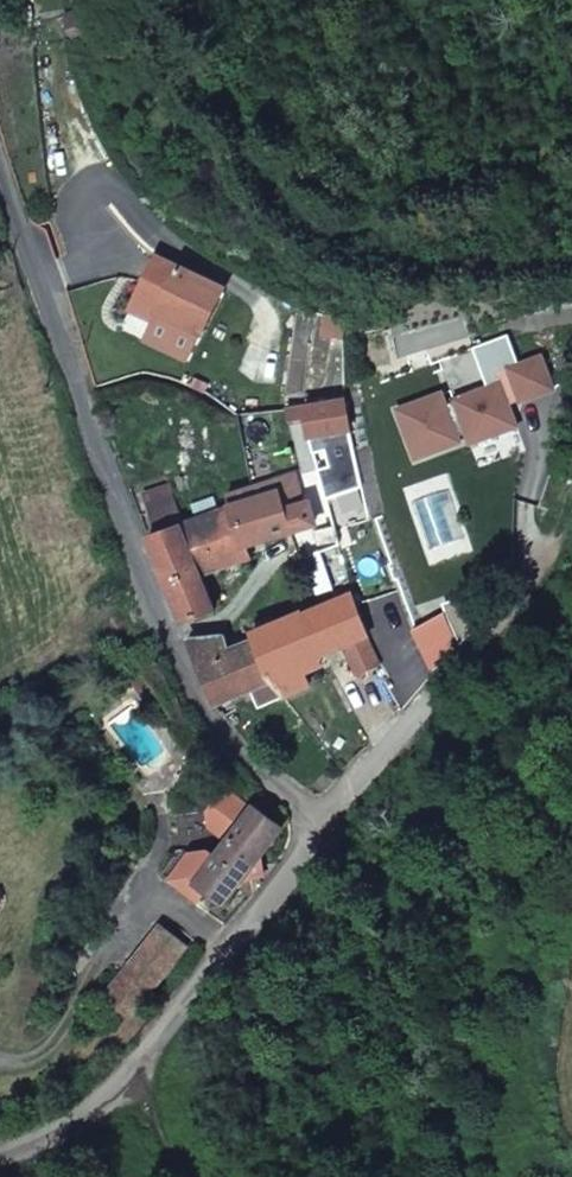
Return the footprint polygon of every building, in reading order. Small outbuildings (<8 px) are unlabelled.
[(131,310),(154,321),(158,311),(201,331),(221,288),(156,258),(131,310)] [(158,311),(154,321),(196,341),(201,331),(158,311)] [(344,400),(287,411),(289,422),(304,419),(307,436),(348,428),(344,400)] [(246,546),(291,532),(284,509),(297,504),(289,477),(273,481),(277,493),(229,510),(243,548),(246,546)] [(251,558),(246,546),(243,548),(229,510),(183,525),(175,502),(150,511),(158,534),(148,537),(182,626),(214,613),(199,576),(251,558)] [(334,541),(355,536),(352,522),(331,527),(334,541)] [(318,546),(334,541),(331,527),(315,531),(318,546)] [(311,583),(322,578),(313,554),(304,556),(303,557),(311,583)] [(311,583),(315,593),(326,590),(322,578),(311,583)] [(372,645),(384,633),(377,616),(363,622),(352,595),(302,616),(272,627),(269,618),(253,625),(257,634),(252,636),(254,641),(270,680),(345,647),(356,674),(377,662),(366,636),(368,635),(372,645)] [(213,705),(270,680),(254,641),(229,651),(225,640),(224,637),(188,640),(213,705)] [(365,748),(374,738),(366,729),(356,739),(365,748)] [(225,792),(210,812),(213,829),(229,840),(249,812),(225,792)] [(178,871),(171,881),(197,900),(205,891),(224,905),(280,830),(252,808),(249,812),(229,840),(212,863),(197,885),(178,871)] [(163,875),(171,881),(178,871),(197,885),(212,863),(200,853),(175,859),(163,875)] [(160,929),(109,995),(95,1014),(120,1033),(185,947),(160,929)]
